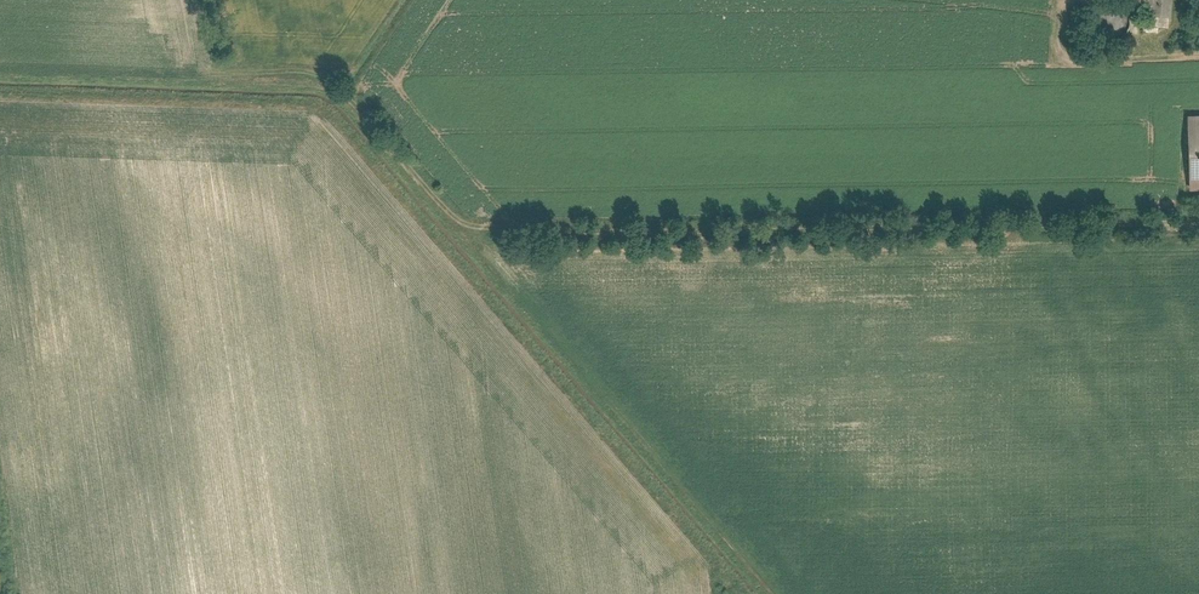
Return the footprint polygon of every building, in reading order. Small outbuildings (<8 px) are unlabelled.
[(1180,114),(1183,188),(1198,187),(1198,113),(1180,114)]
